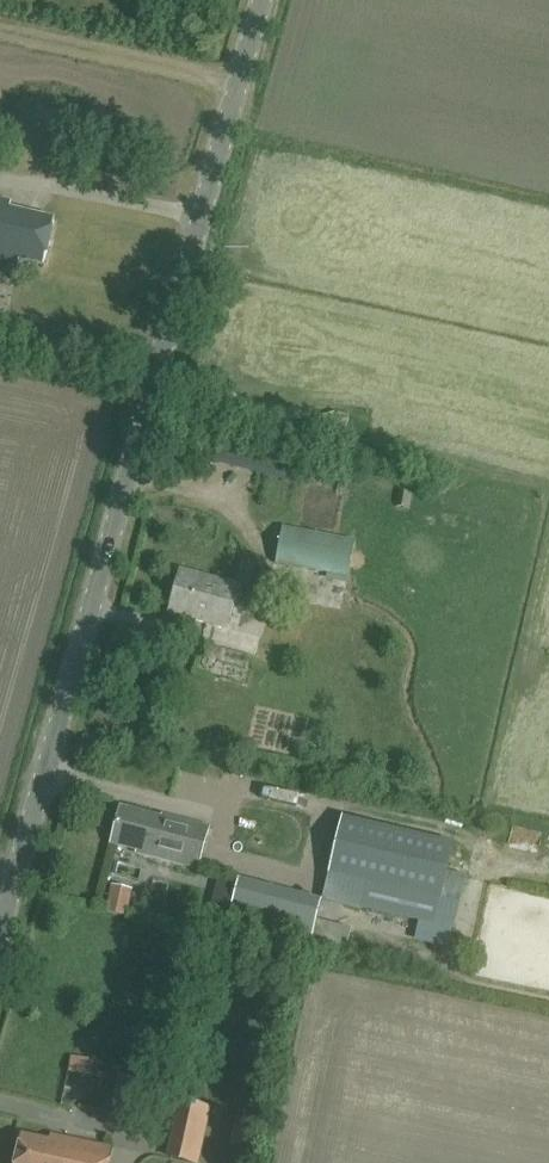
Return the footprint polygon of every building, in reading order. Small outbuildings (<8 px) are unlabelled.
[(106,165),(104,173),(113,175),(115,167),(106,165)] [(9,209),(11,203),(0,201),(0,262),(15,265),(17,259),(44,265),(54,219),(9,209)] [(349,577),(355,542),(283,528),(276,563),(349,577)] [(169,613),(227,629),(239,586),(181,570),(169,613)] [(140,851),(140,854),(201,870),(212,828),(165,816),(165,819),(123,808),(114,844),(140,851)] [(328,874),(343,878),(441,901),(455,844),(343,817),(328,874)] [(436,920),(441,901),(343,878),(342,897),(436,920)] [(312,939),(321,900),(238,880),(228,918),(312,939)] [(126,917),(132,890),(112,885),(106,912),(126,917)] [(71,1057),(69,1071),(93,1074),(94,1060),(71,1057)] [(184,1102),(179,1126),(204,1132),(210,1108),(184,1102)] [(66,1137),(65,1144),(21,1134),(15,1162),(109,1162),(113,1147),(66,1137)]
